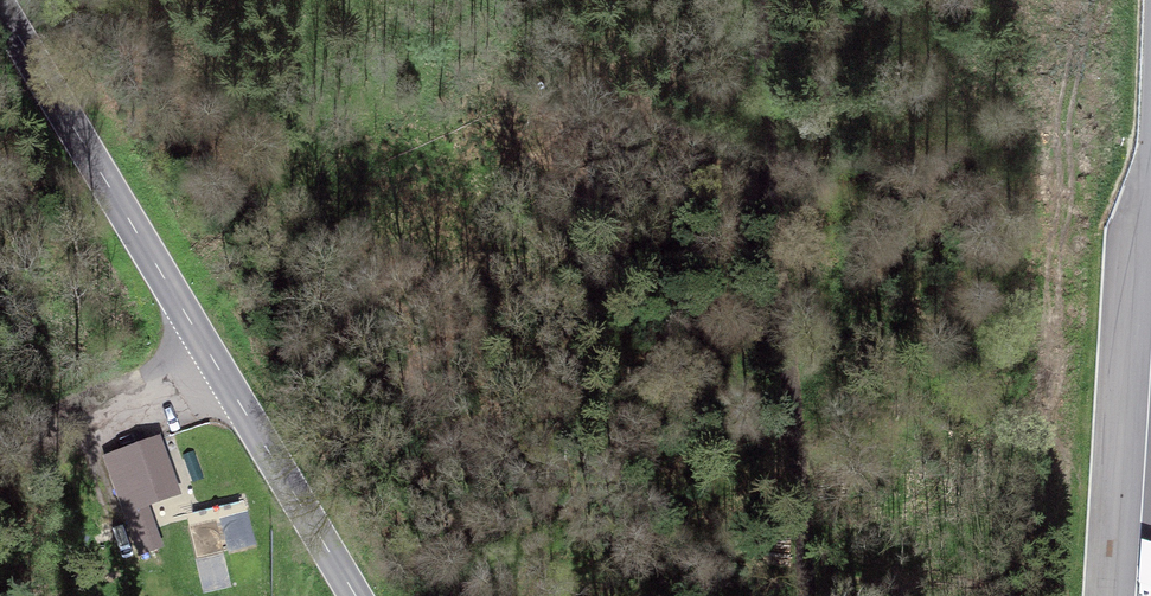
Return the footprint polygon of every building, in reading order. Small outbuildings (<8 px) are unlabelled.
[(160,439),(102,460),(138,559),(164,549),(149,507),(181,496),(160,439)]
